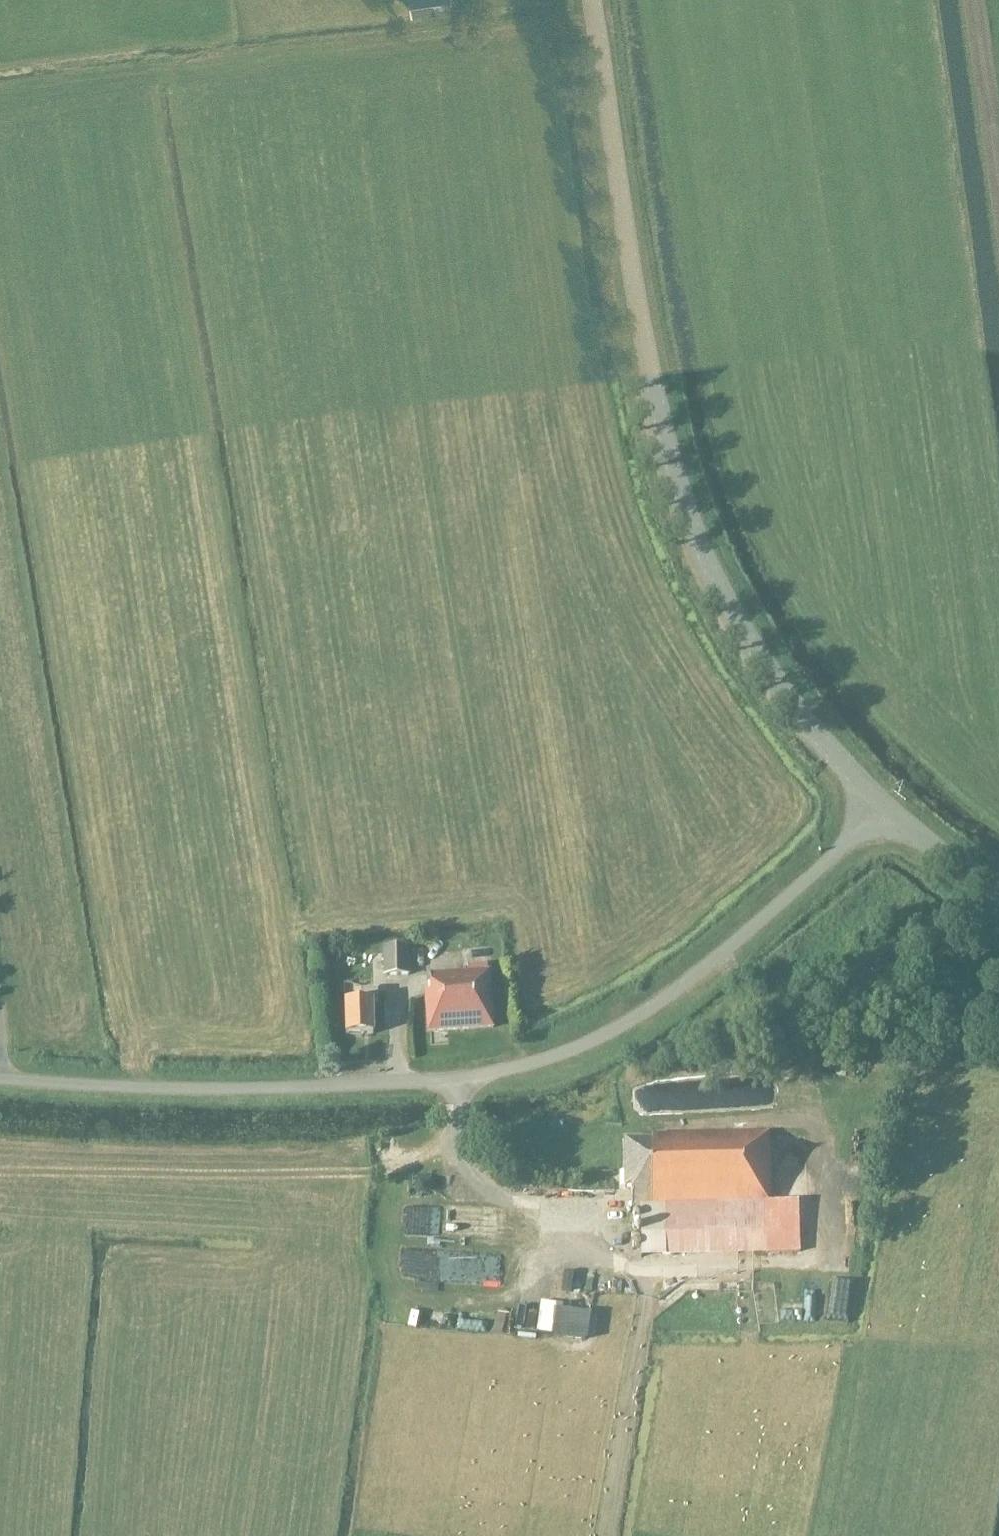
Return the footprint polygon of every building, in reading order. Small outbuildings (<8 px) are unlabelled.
[(411,13),(451,7),(450,0),(409,0),(411,13)] [(407,976),(406,948),(380,948),(381,977),(407,976)] [(421,992),(421,948),(409,948),(408,992),(421,992)] [(494,1027),(490,970),(429,974),(430,992),(424,993),(427,1032),(494,1027)] [(378,1004),(377,990),(359,991),(359,1003),(344,1003),(345,1035),(373,1034),(373,1004),(378,1004)] [(653,1134),(653,1139),(623,1139),(624,1188),(631,1188),(631,1206),(639,1206),(641,1257),(765,1253),(764,1203),(769,1203),(768,1132),(653,1134)] [(396,1195),(406,1195),(406,1176),(396,1177),(396,1195)] [(828,1201),(823,1202),(827,1229),(814,1230),(807,1272),(809,1281),(805,1303),(807,1318),(833,1314),(841,1268),(841,1269),(848,1231),(848,1234),(851,1216),(849,1205),(828,1201)] [(513,1232),(514,1208),(395,1205),(394,1227),(501,1231),(513,1232)] [(434,1250),(433,1278),(517,1280),(517,1252),(434,1250)] [(397,1261),(396,1274),(413,1274),(413,1262),(397,1261)] [(758,1321),(792,1320),(791,1291),(757,1292),(758,1321)] [(559,1336),(583,1339),(586,1313),(563,1310),(559,1336)]
